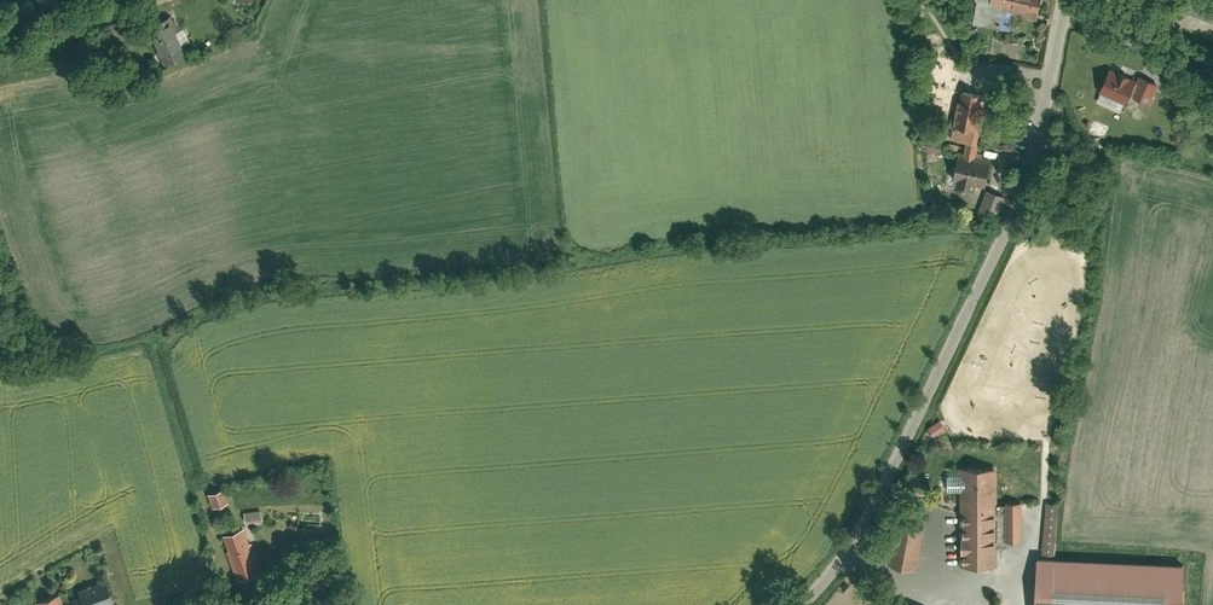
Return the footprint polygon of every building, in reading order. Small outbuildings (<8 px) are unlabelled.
[(990,0),(973,0),(969,19),(994,25),(999,4),(989,2),(990,0)] [(989,2),(999,4),(1037,11),(1039,0),(990,0),(989,2)] [(1212,18),(1212,0),(1198,0),(1194,11),(1212,18)] [(170,16),(147,26),(164,63),(185,53),(175,32),(177,31),(170,16)] [(1111,69),(1100,90),(1124,101),(1127,93),(1134,80),(1111,69)] [(1137,73),(1134,80),(1127,93),(1146,102),(1155,82),(1137,73)] [(963,152),(976,155),(986,104),(980,103),(982,93),(963,90),(961,99),(958,99),(950,137),(965,140),(963,152)] [(938,151),(941,137),(921,132),(918,147),(938,151)] [(963,152),(958,152),(954,178),(957,178),(956,186),(959,192),(970,193),(974,189),(975,183),(985,184),(989,157),(976,155),(963,152)] [(986,189),(976,216),(998,214),(1004,195),(986,189)] [(932,436),(945,430),(940,419),(926,425),(932,436)] [(947,490),(961,490),(960,564),(995,564),(995,546),(1010,546),(1010,541),(1021,541),(1021,502),(996,502),(996,465),(960,465),(960,474),(947,474),(947,490)] [(208,506),(226,502),(223,487),(205,491),(208,506)] [(1058,503),(1047,502),(1042,551),(1053,552),(1058,503)] [(242,521),(260,520),(259,509),(241,510),(242,521)] [(896,522),(888,562),(915,567),(922,527),(896,522)] [(242,529),(221,536),(227,551),(225,552),(235,581),(262,572),(256,553),(254,554),(250,544),(247,545),(242,529)] [(1037,556),(1035,604),(1181,604),(1183,562),(1037,556)] [(103,580),(77,590),(79,595),(82,604),(108,604),(112,603),(103,580)] [(79,595),(61,601),(59,594),(34,602),(35,604),(82,604),(79,595)]
